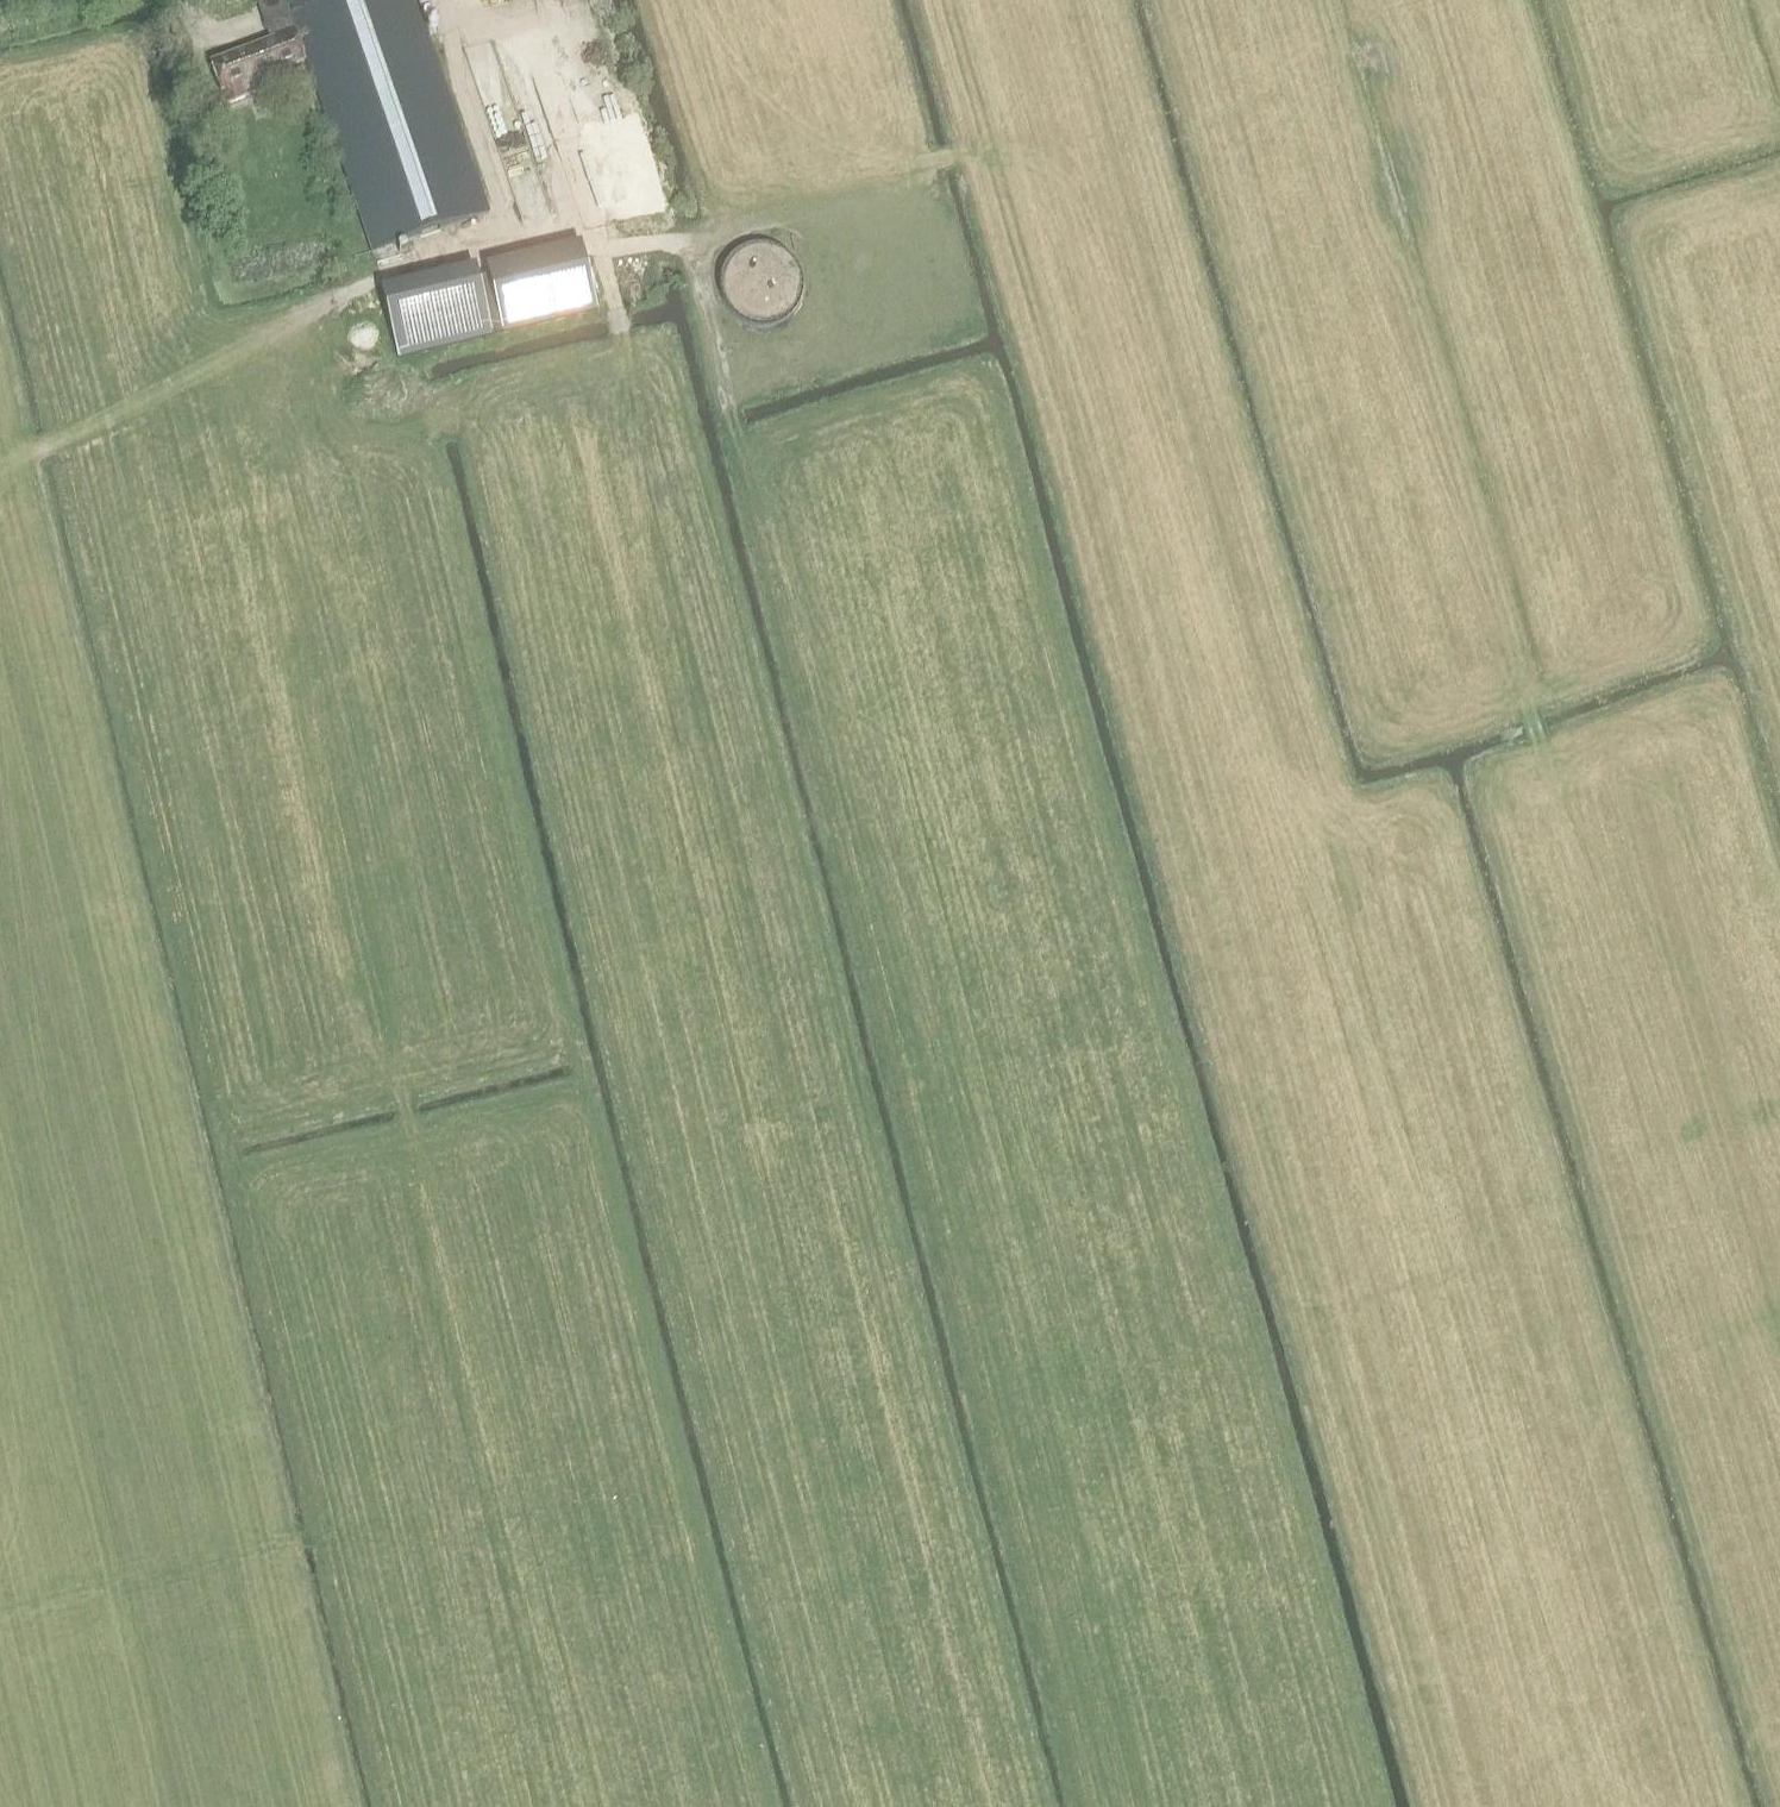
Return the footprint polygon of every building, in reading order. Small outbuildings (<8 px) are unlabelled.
[(247,96),(286,82),(281,71),(304,63),(372,252),(486,213),(415,0),(329,0),(286,14),(281,0),(260,0),(256,1),(269,42),(211,64),(222,94),(223,93),(227,104),(247,96)] [(560,51),(578,124),(625,113),(606,39),(560,51)] [(768,243),(759,242),(753,242),(742,246),(733,251),(727,256),(721,265),(719,271),(717,279),(717,285),(718,296),(721,303),(725,310),(730,316),(736,321),(744,324),(751,326),(760,327),(766,327),(776,324),(785,319),(790,314),(796,306),(799,300),(801,292),(802,285),(801,277),(799,269),(796,262),(789,254),(780,248),(776,245),(768,243)] [(390,358),(486,336),(470,264),(373,286),(390,358)] [(478,277),(493,337),(502,335),(487,274),(478,277)]
